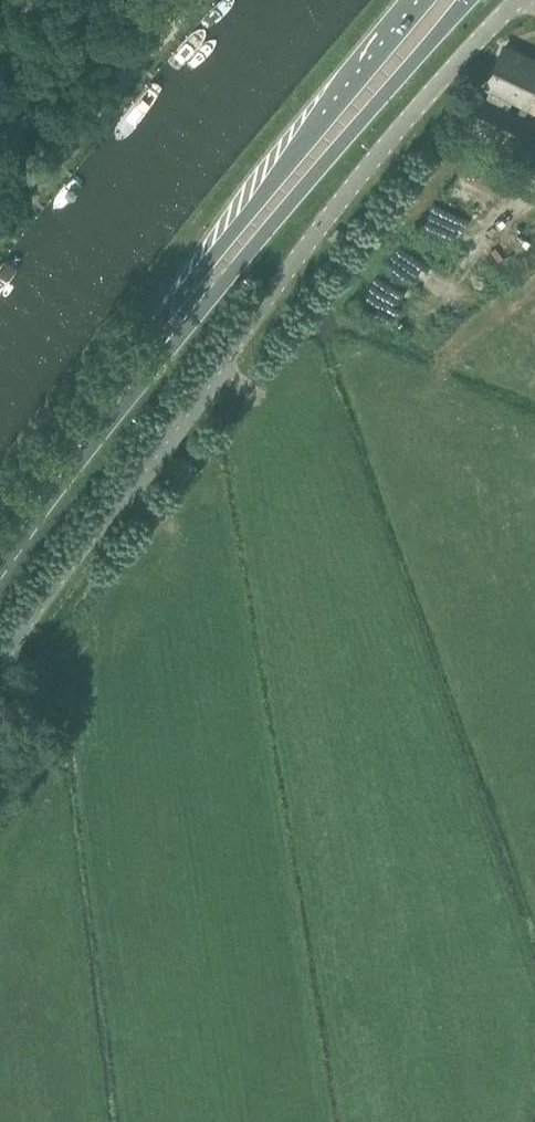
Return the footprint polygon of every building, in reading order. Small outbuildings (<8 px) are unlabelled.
[(528,147),(534,151),(534,124),(525,119),(531,106),(534,108),(534,61),(505,46),(486,84),(491,87),(485,99),(480,97),(469,119),(528,147)] [(351,237),(336,227),(328,238),(343,248),(351,237)]
